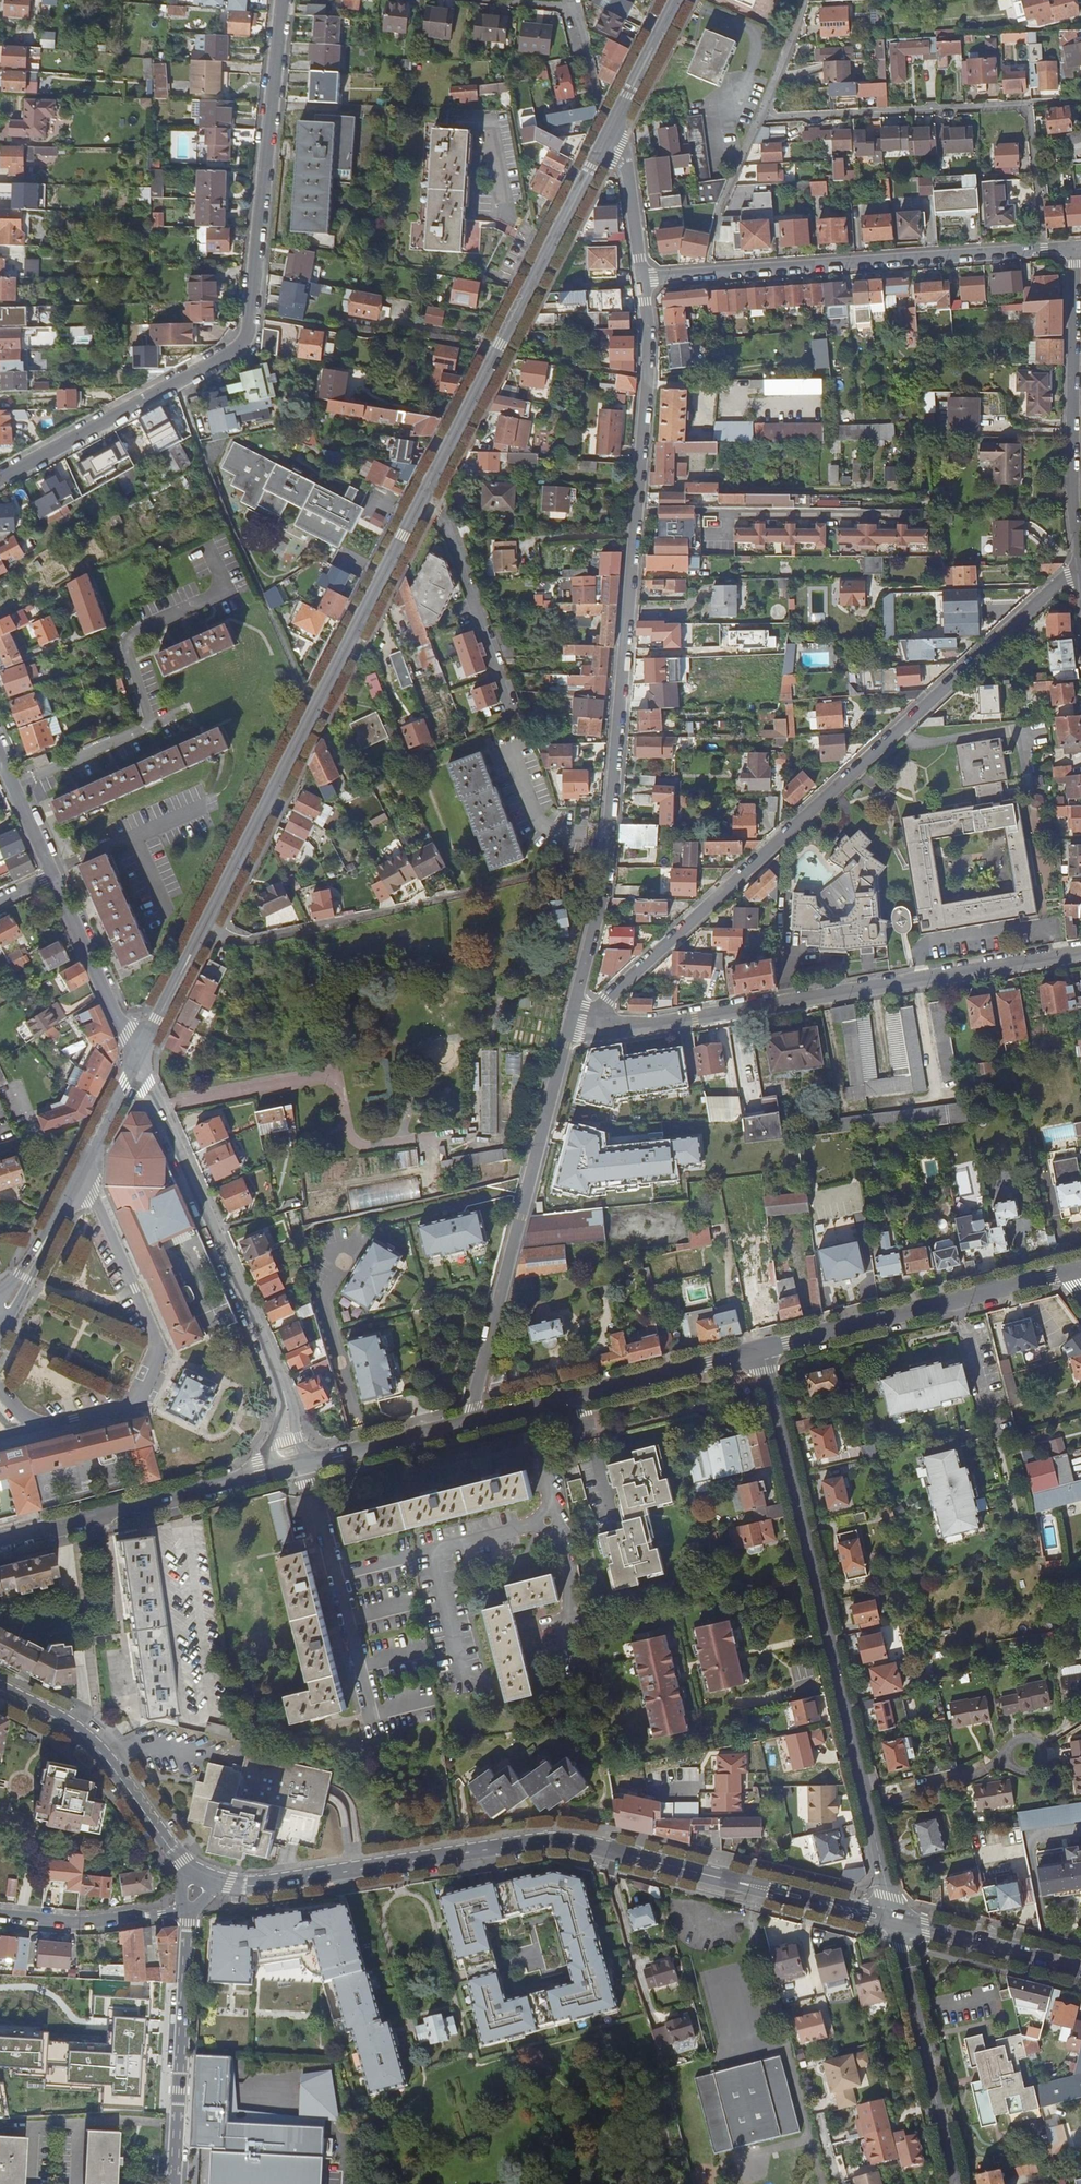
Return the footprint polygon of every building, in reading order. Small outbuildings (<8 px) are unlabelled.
[(7,16),(30,18),(31,1),(39,2),(55,3),(60,3),(60,0),(8,0),(7,16)] [(248,12),(250,0),(203,0),(202,7),(227,9),(227,11),(248,12)] [(345,7),(359,9),(360,0),(346,0),(345,7)] [(626,21),(633,7),(619,0),(592,0),(592,4),(606,11),(625,20),(626,21)] [(1029,19),(1038,18),(1040,25),(1079,14),(1075,0),(1050,0),(1050,1),(1045,2),(1044,0),(1025,0),(1029,19)] [(389,3),(386,29),(407,32),(411,5),(389,3)] [(876,27),(884,27),(881,3),(874,4),(876,27)] [(317,16),(326,17),(327,7),(310,5),(310,16),(317,16)] [(429,8),(426,36),(440,37),(440,40),(451,42),(455,11),(429,8)] [(821,9),(821,18),(815,18),(815,26),(822,25),(822,37),(849,35),(847,8),(821,9)] [(625,20),(606,11),(597,30),(616,39),(625,20)] [(490,16),(490,13),(479,12),(476,38),(506,41),(509,18),(490,16)] [(236,34),(251,35),(251,24),(256,24),(257,15),(252,15),(232,13),(232,20),(227,20),(227,27),(231,27),(231,34),(236,34)] [(315,45),(343,46),(344,18),(326,17),(317,16),(315,45)] [(552,27),(524,24),(521,50),(549,53),(552,27)] [(1080,64),(1080,29),(1060,31),(1061,63),(1069,61),(1070,67),(1080,64)] [(707,30),(690,74),(720,86),(726,73),(738,42),(707,30)] [(1037,32),(1028,33),(1029,43),(1029,52),(1038,51),(1037,32)] [(1005,45),(1029,43),(1028,33),(1001,34),(1002,49),(1005,48),(1005,45)] [(634,40),(622,34),(617,44),(629,50),(634,40)] [(224,61),(228,61),(229,36),(199,35),(199,52),(193,52),(193,60),(194,60),(224,61)] [(923,58),(931,58),(930,44),(922,44),(922,42),(916,42),(915,39),(893,40),(893,44),(892,44),(894,82),(907,82),(906,60),(901,60),(901,54),(923,53),(923,58)] [(963,63),(961,42),(941,43),(941,39),(937,40),(937,41),(938,58),(938,69),(948,69),(947,57),(944,58),(944,55),(947,55),(954,54),(955,67),(963,67),(963,63)] [(881,59),(886,59),(885,40),(876,41),(877,60),(881,59)] [(609,89),(629,50),(617,44),(611,41),(599,65),(607,69),(601,79),(602,79),(601,85),(609,89)] [(931,58),(938,58),(937,41),(929,41),(922,42),(922,44),(930,44),(931,58)] [(314,72),(341,73),(343,46),(315,45),(314,72)] [(40,49),(28,48),(28,49),(6,47),(4,66),(27,67),(28,54),(40,55),(40,49)] [(843,47),(820,49),(821,54),(816,54),(816,63),(825,62),(850,61),(855,61),(854,54),(844,54),(843,47)] [(963,67),(964,85),(998,83),(996,56),(993,56),(993,60),(979,60),(979,52),(969,52),(969,62),(963,63),(963,67)] [(154,80),(155,59),(145,59),(146,79),(154,80)] [(157,99),(168,100),(166,60),(155,59),(157,99)] [(224,61),(194,60),(192,93),(221,94),(222,91),(229,91),(230,72),(223,72),(224,61)] [(830,84),(851,83),(850,61),(825,62),(826,84),(830,84)] [(1061,63),(1062,78),(1074,77),(1073,70),(1080,67),(1080,64),(1070,67),(1069,61),(1061,63)] [(559,69),(562,86),(556,87),(559,101),(565,99),(574,97),(568,67),(559,69)] [(1009,84),(1010,92),(1026,91),(1026,73),(1011,73),(1011,68),(1003,68),(1004,85),(1009,84)] [(549,69),(534,71),(535,79),(550,77),(549,69)] [(5,92),(38,94),(39,72),(6,70),(5,92)] [(1058,71),(1039,72),(1040,91),(1058,90),(1058,71)] [(340,104),(341,73),(314,72),(312,103),(340,104)] [(884,94),(888,94),(887,81),(882,81),(858,83),(858,85),(884,84),(884,94)] [(830,97),(858,96),(858,85),(858,83),(851,83),(830,84),(830,97)] [(889,108),(888,94),(884,94),(884,84),(858,85),(858,96),(880,94),(879,97),(879,108),(889,108)] [(451,89),(450,99),(478,96),(477,87),(451,89)] [(805,89),(803,103),(817,106),(819,92),(805,89)] [(148,110),(154,110),(154,99),(143,99),(143,104),(148,110)] [(56,101),(48,101),(27,100),(26,121),(12,121),(11,136),(46,138),(47,122),(47,117),(55,117),(56,101)] [(202,128),(209,129),(229,130),(233,130),(234,102),(203,101),(202,128)] [(547,116),(556,114),(554,104),(545,106),(547,116)] [(598,112),(597,107),(556,114),(547,116),(549,127),(594,119),(598,112)] [(1047,111),(1049,133),(1071,131),(1069,108),(1047,111)] [(686,116),(692,154),(693,166),(693,167),(695,179),(698,205),(706,204),(720,202),(722,198),(728,178),(711,180),(703,114),(686,116)] [(316,116),(316,124),(300,123),(293,233),(330,235),(333,179),(352,180),(355,126),(356,118),(316,116)] [(938,145),(974,143),(973,128),(945,129),(945,125),(937,126),(938,145)] [(938,152),(938,145),(937,126),(910,128),(910,130),(910,149),(911,153),(938,152)] [(883,150),(910,149),(910,130),(901,130),(901,127),(882,128),(883,140),(883,150)] [(681,156),(680,145),(675,146),(673,128),(660,129),(662,147),(663,153),(659,153),(659,159),(646,160),(650,196),(662,194),(662,193),(668,192),(667,185),(672,184),(671,182),(670,169),(693,166),(692,154),(681,156)] [(229,130),(209,129),(208,146),(211,146),(210,161),(229,162),(232,159),(232,149),(229,146),(229,139),(229,130)] [(804,142),(833,141),(832,132),(832,131),(818,132),(818,129),(812,129),(812,133),(810,133),(811,136),(804,136),(804,142)] [(461,279),(480,283),(487,268),(505,234),(495,229),(479,228),(479,221),(465,220),(471,132),(435,130),(427,251),(463,253),(461,279)] [(1080,153),(1080,130),(1067,134),(1070,145),(1073,144),(1076,154),(1080,153)] [(544,131),(541,137),(551,143),(554,136),(544,131)] [(852,131),(832,132),(833,141),(833,150),(853,149),(852,131)] [(883,156),(883,150),(883,140),(874,140),(874,145),(866,145),(866,141),(866,131),(855,132),(856,156),(875,155),(875,157),(883,156)] [(785,134),(770,135),(771,143),(785,142),(785,134)] [(552,150),(565,156),(571,145),(570,144),(569,138),(560,139),(554,136),(551,143),(541,137),(538,142),(552,150)] [(782,143),(762,144),(763,151),(761,151),(761,153),(760,153),(760,156),(763,156),(763,162),(783,161),(782,143)] [(974,151),(974,143),(938,145),(938,152),(938,153),(974,151)] [(1002,174),(1020,173),(1019,144),(996,145),(998,167),(1001,167),(1002,174)] [(70,148),(4,146),(3,166),(11,166),(11,172),(25,173),(25,167),(25,158),(32,158),(35,156),(35,153),(70,154),(70,148)] [(541,172),(557,180),(560,174),(561,174),(569,159),(565,156),(552,150),(541,172)] [(845,155),(833,156),(834,161),(835,181),(851,181),(857,180),(857,171),(844,172),(843,161),(845,161),(845,155)] [(780,174),(778,174),(778,165),(758,165),(759,182),(778,181),(778,177),(781,177),(780,174)] [(153,198),(161,199),(162,170),(153,169),(153,188),(153,198)] [(200,199),(227,200),(227,172),(201,171),(200,199)] [(532,190),(553,200),(562,183),(557,180),(541,172),(532,190)] [(977,175),(939,177),(934,177),(935,187),(965,184),(966,189),(935,192),(937,215),(980,212),(977,175)] [(934,177),(919,178),(921,195),(935,194),(934,177)] [(892,199),(890,179),(885,179),(882,179),(883,199),(892,199)] [(1006,190),(1006,180),(985,181),(988,224),(1015,222),(1013,190),(1006,190)] [(828,194),(827,182),(811,182),(812,195),(828,194)] [(0,184),(0,204),(15,205),(15,184),(0,184)] [(36,193),(38,193),(39,185),(29,184),(29,193),(29,196),(36,196),(36,193)] [(652,210),(655,210),(654,200),(681,197),(680,190),(673,191),(672,184),(667,185),(668,192),(662,193),(662,194),(650,196),(652,210)] [(1042,186),(1046,229),(1065,227),(1062,208),(1049,209),(1046,186),(1042,186)] [(776,238),(775,223),(773,192),(754,193),(755,202),(751,202),(751,208),(743,208),(744,217),(744,223),(733,224),(735,245),(735,250),(776,247),(776,238)] [(655,210),(682,207),(681,197),(654,200),(655,210)] [(1080,226),(1080,197),(1078,198),(1078,205),(1065,205),(1068,227),(1080,226)] [(226,228),(227,200),(200,199),(199,228),(203,228),(210,228),(226,228)] [(682,207),(655,210),(658,235),(678,233),(677,221),(708,218),(706,204),(698,205),(682,207)] [(26,246),(27,233),(23,233),(24,210),(0,209),(0,245),(26,246)] [(609,233),(610,242),(627,241),(626,235),(619,234),(619,232),(618,209),(596,210),(597,233),(609,233)] [(155,213),(155,227),(161,227),(164,227),(164,213),(155,213)] [(921,213),(900,214),(901,238),(923,237),(921,213)] [(865,241),(894,239),(893,216),(864,217),(865,241)] [(744,217),(724,218),(716,247),(735,245),(733,224),(744,223),(744,217)] [(714,247),(716,247),(724,218),(722,219),(715,240),(714,247)] [(846,220),(819,221),(820,243),(848,242),(846,220)] [(775,223),(776,238),(782,237),(783,246),(809,244),(808,221),(775,223)] [(210,228),(203,228),(198,232),(198,240),(201,244),(209,244),(209,251),(217,252),(217,254),(220,254),(220,252),(230,252),(230,231),(210,230),(210,228)] [(710,236),(686,231),(683,238),(680,252),(683,256),(688,257),(692,254),(706,258),(710,236)] [(152,241),(152,233),(152,232),(141,232),(141,241),(152,241)] [(288,278),(310,282),(315,252),(293,248),(288,278)] [(617,248),(589,249),(590,278),(617,278),(617,248)] [(26,278),(39,278),(40,260),(26,260),(26,278)] [(993,293),(1024,291),(1022,271),(992,274),(993,293)] [(215,302),(224,301),(224,284),(216,285),(216,275),(190,276),(191,302),(215,302)] [(450,277),(439,275),(438,282),(449,284),(450,277)] [(308,295),(311,296),(313,283),(310,282),(288,278),(284,277),(281,297),(287,298),(286,305),(295,307),(296,303),(306,305),(308,295)] [(963,302),(987,300),(984,277),(961,279),(963,301),(963,302)] [(1033,303),(1059,302),(1058,277),(1033,279),(1035,300),(1032,300),(1033,303)] [(0,278),(0,300),(17,301),(18,278),(5,278),(0,278)] [(481,283),(480,283),(461,279),(458,278),(456,288),(451,288),(451,291),(455,292),(453,303),(476,307),(481,283)] [(885,302),(886,308),(898,307),(897,296),(909,295),(908,278),(883,280),(885,302)] [(871,303),(885,302),(883,280),(869,281),(871,303)] [(870,303),(871,303),(869,281),(868,281),(853,282),(854,290),(855,303),(857,323),(871,322),(870,303)] [(313,283),(311,296),(319,297),(322,284),(313,283)] [(825,306),(855,303),(854,290),(846,290),(846,283),(823,284),(825,303),(825,306)] [(952,310),(952,302),(950,283),(914,286),(916,308),(917,312),(923,312),(929,311),(928,302),(940,301),(940,310),(952,310)] [(808,304),(825,303),(823,284),(803,286),(804,307),(808,307),(808,304)] [(802,307),(804,307),(803,286),(784,287),(785,306),(801,304),(802,307)] [(770,307),(785,306),(784,287),(765,288),(766,310),(770,310),(770,307)] [(763,311),(766,310),(765,288),(746,290),(747,309),(763,308),(763,311)] [(610,313),(623,313),(622,290),(588,292),(588,295),(599,295),(600,314),(610,313)] [(687,304),(708,302),(708,293),(708,290),(686,293),(687,304)] [(732,310),(747,309),(746,290),(727,291),(729,313),(732,312),(732,310)] [(378,319),(382,296),(364,293),(355,291),(350,314),(378,319)] [(726,313),(729,313),(727,291),(708,293),(708,302),(709,311),(726,310),(726,313)] [(545,305),(588,303),(588,295),(588,292),(551,293),(545,305)] [(685,304),(687,304),(686,293),(664,295),(665,307),(685,304)] [(279,304),(286,305),(287,298),(281,297),(279,304)] [(962,301),(952,302),(952,310),(963,309),(962,301)] [(1064,301),(1059,302),(1033,303),(1025,304),(1026,311),(1026,313),(1040,312),(1041,325),(1039,326),(1039,337),(1064,336),(1064,301)] [(215,323),(215,302),(191,302),(189,302),(189,311),(192,311),(192,324),(193,324),(215,323)] [(667,325),(691,323),(690,315),(686,316),(685,304),(665,307),(667,325)] [(1017,312),(1026,311),(1025,304),(1016,305),(1017,312)] [(29,328),(38,328),(38,317),(35,317),(35,316),(35,306),(10,307),(10,316),(18,316),(18,328),(29,328)] [(445,311),(427,307),(424,323),(442,326),(445,311)] [(918,331),(918,329),(917,312),(916,308),(906,309),(908,332),(918,331)] [(917,312),(918,329),(925,329),(923,312),(917,312)] [(600,330),(610,329),(610,313),(600,314),(600,318),(600,330)] [(630,313),(623,313),(610,313),(610,329),(611,329),(630,329),(630,313)] [(555,324),(555,314),(540,315),(535,324),(555,324)] [(264,320),(263,329),(280,332),(281,323),(264,320)] [(691,331),(691,323),(667,325),(670,344),(693,342),(696,341),(696,338),(689,339),(688,331),(691,331)] [(194,345),(193,324),(192,324),(153,325),(153,347),(194,345)] [(94,327),(72,326),(71,339),(93,340),(94,327)] [(13,351),(12,328),(0,329),(0,351),(13,351)] [(41,336),(41,335),(41,328),(38,328),(29,328),(29,336),(41,336)] [(820,379),(831,379),(827,330),(827,328),(815,329),(817,358),(815,358),(815,366),(818,366),(819,373),(820,379)] [(610,329),(600,330),(600,338),(612,338),(611,329),(610,329)] [(301,358),(321,360),(324,334),(304,332),(301,358)] [(261,354),(284,357),(286,342),(262,338),(261,351),(261,354)] [(633,347),(633,344),(631,344),(630,339),(611,339),(611,360),(634,360),(634,347),(633,347)] [(1063,364),(1063,341),(1039,341),(1039,365),(1063,364)] [(693,342),(670,344),(672,368),(695,366),(693,342)] [(443,373),(444,373),(444,369),(455,372),(459,349),(438,346),(430,390),(440,391),(443,373)] [(13,373),(13,351),(0,351),(0,373),(5,373),(13,373)] [(548,364),(525,361),(522,385),(545,388),(548,364)] [(249,390),(252,402),(269,398),(276,397),(268,364),(257,366),(258,371),(242,375),(244,383),(241,384),(243,392),(249,390)] [(332,401),(344,403),(349,374),(327,371),(322,399),(332,401)] [(28,372),(13,373),(5,373),(5,392),(29,391),(28,372)] [(440,391),(454,393),(463,377),(444,373),(443,373),(440,391)] [(1052,373),(1019,373),(1019,391),(1030,391),(1030,415),(1051,415),(1051,400),(1049,400),(1049,396),(1051,396),(1051,393),(1052,393),(1052,373)] [(619,375),(617,386),(617,389),(636,391),(637,378),(619,375)] [(832,394),(831,379),(820,379),(767,380),(752,380),(752,388),(765,388),(765,393),(832,394)] [(211,412),(230,407),(227,395),(230,395),(228,387),(214,390),(215,393),(206,395),(210,412),(211,412)] [(714,442),(716,423),(719,392),(720,388),(712,388),(707,442),(714,442)] [(79,410),(79,390),(61,390),(61,410),(79,410)] [(662,442),(685,442),(686,426),(690,426),(690,410),(687,410),(688,391),(665,390),(662,442)] [(627,394),(617,393),(616,401),(626,402),(627,394)] [(529,417),(531,403),(531,402),(499,396),(490,412),(501,412),(529,417)] [(271,407),(269,398),(252,402),(230,407),(211,412),(218,441),(229,438),(227,431),(238,428),(235,416),(243,414),(245,422),(258,419),(258,421),(270,419),(267,408),(271,407)] [(923,399),(925,416),(932,415),(930,398),(923,399)] [(950,430),(975,430),(976,416),(980,416),(980,399),(950,399),(950,430)] [(441,419),(344,403),(332,401),(330,411),(365,417),(365,419),(380,421),(382,419),(391,420),(391,423),(400,425),(401,422),(406,422),(406,423),(417,425),(414,437),(432,437),(441,419)] [(162,453),(182,442),(162,406),(139,419),(159,454),(162,453)] [(601,409),(597,454),(620,456),(623,410),(601,409)] [(7,445),(14,445),(13,419),(30,418),(26,412),(28,412),(27,411),(0,411),(0,445),(2,445),(7,445)] [(501,415),(494,451),(513,452),(514,446),(526,448),(531,422),(501,415)] [(718,442),(735,442),(735,424),(716,423),(714,442),(718,442)] [(753,424),(735,424),(735,442),(754,442),(753,424)] [(754,442),(837,441),(835,426),(835,425),(753,424),(754,442)] [(837,441),(867,441),(865,426),(835,426),(837,441)] [(872,441),(882,441),(880,426),(871,426),(872,441)] [(882,441),(888,441),(887,426),(880,426),(882,441)] [(398,458),(404,459),(412,460),(415,443),(397,439),(397,438),(386,438),(387,442),(390,442),(397,442),(395,447),(393,446),(392,448),(395,449),(393,457),(398,458)] [(121,440),(79,463),(85,475),(90,473),(94,481),(116,470),(113,465),(130,456),(121,440)] [(293,473),(232,441),(228,450),(230,451),(221,469),(235,476),(230,485),(245,493),(241,502),(279,521),(290,499),(304,506),(294,526),(339,549),(361,508),(352,503),(359,491),(350,487),(344,499),(301,477),(303,473),(295,470),(293,473)] [(689,442),(685,442),(662,442),(658,442),(658,472),(651,472),(650,485),(675,485),(675,477),(687,477),(687,465),(675,465),(675,452),(718,452),(718,442),(714,442),(707,442),(696,442),(689,442)] [(126,473),(118,477),(127,494),(137,489),(138,491),(143,488),(143,489),(191,464),(180,443),(162,453),(169,466),(168,467),(163,474),(147,482),(143,481),(142,481),(141,479),(142,478),(137,470),(138,469),(137,467),(126,473)] [(981,461),(995,461),(995,484),(1021,484),(1021,473),(1018,473),(1018,463),(1020,463),(1020,445),(982,444),(981,461)] [(342,453),(323,451),(329,466),(337,469),(342,453)] [(539,463),(539,458),(539,454),(494,453),(480,452),(480,472),(500,472),(500,461),(507,461),(507,463),(533,464),(533,462),(539,463)] [(596,468),(596,460),(583,460),(582,468),(596,468)] [(367,481),(382,487),(383,485),(392,489),(400,473),(403,474),(400,479),(409,483),(418,466),(393,462),(390,468),(376,462),(367,481)] [(831,464),(830,481),(839,482),(840,465),(831,464)] [(897,479),(896,465),(886,466),(886,480),(897,479)] [(515,486),(485,484),(484,507),(513,509),(515,486)] [(686,493),(719,493),(719,485),(686,484),(686,493)] [(570,511),(570,502),(570,497),(575,498),(576,498),(577,489),(545,487),(544,510),(570,511)] [(50,514),(61,508),(53,493),(42,499),(50,514)] [(686,501),(686,493),(661,493),(660,506),(690,507),(691,501),(686,501)] [(775,508),(796,508),(796,495),(722,493),(722,501),(725,501),(725,502),(770,502),(770,501),(775,501),(775,508)] [(818,495),(808,495),(808,504),(818,504),(818,495)] [(45,517),(50,514),(42,499),(34,503),(43,519),(45,517)] [(67,505),(61,508),(50,514),(45,517),(48,523),(70,511),(67,505)] [(660,506),(659,506),(659,536),(656,536),(656,556),(688,556),(693,556),(693,548),(696,548),(696,507),(690,507),(660,506)] [(5,540),(15,534),(14,531),(15,531),(14,507),(0,508),(0,542),(5,540)] [(988,539),(988,555),(1028,554),(1028,532),(1024,532),(1024,521),(995,521),(995,539),(988,539)] [(475,522),(457,522),(463,538),(476,537),(475,522)] [(757,528),(735,527),(735,540),(757,540),(757,549),(766,549),(766,540),(787,540),(787,549),(796,550),(796,540),(818,540),(818,549),(826,549),(827,522),(818,522),(818,528),(796,527),(796,522),(788,522),(788,528),(766,527),(766,522),(757,522),(757,528)] [(859,528),(838,527),(838,540),(859,540),(859,549),(876,550),(876,540),(898,541),(898,550),(907,550),(907,541),(929,541),(929,529),(907,528),(907,523),(899,523),(899,528),(877,528),(877,523),(860,522),(859,528)] [(8,571),(3,562),(7,560),(9,564),(25,555),(19,544),(15,537),(6,542),(5,540),(0,542),(0,559),(1,560),(0,560),(0,576),(8,571)] [(514,550),(516,550),(515,541),(494,543),(496,572),(517,571),(516,557),(515,557),(514,550)] [(604,575),(620,576),(622,552),(603,551),(602,570),(596,570),(596,574),(604,575)] [(412,590),(427,628),(438,624),(457,586),(448,561),(431,553),(412,590)] [(656,556),(648,556),(648,570),(688,570),(688,556),(656,556)] [(865,556),(865,574),(875,574),(875,556),(865,556)] [(1054,572),(1064,563),(1041,564),(1041,573),(1054,572)] [(977,585),(976,566),(945,567),(948,576),(955,576),(954,584),(954,585),(977,585)] [(89,574),(70,585),(88,635),(108,628),(89,574)] [(620,576),(604,575),(603,595),(595,596),(596,574),(595,574),(562,576),(563,584),(573,582),(575,604),(576,604),(578,604),(604,603),(618,604),(620,576)] [(432,643),(427,628),(412,590),(407,577),(395,600),(399,608),(406,605),(418,635),(419,635),(424,646),(432,643)] [(654,579),(654,589),(676,588),(676,579),(654,579)] [(841,582),(842,604),(865,604),(865,582),(841,582)] [(710,615),(714,617),(737,617),(736,586),(714,586),(714,597),(714,605),(710,607),(710,615)] [(321,607),(319,611),(328,615),(338,621),(349,600),(340,596),(330,591),(321,607)] [(956,613),(978,612),(977,591),(956,591),(956,613)] [(271,609),(277,607),(271,592),(266,593),(264,594),(271,609)] [(896,637),(896,593),(886,594),(886,637),(896,637)] [(319,611),(321,607),(311,602),(309,606),(319,611)] [(614,648),(618,604),(604,603),(578,604),(578,621),(592,621),(592,611),(603,611),(602,635),(594,634),(594,635),(591,635),(591,639),(588,639),(588,646),(593,646),(609,648),(614,648)] [(317,635),(328,615),(319,611),(309,606),(305,604),(295,624),(317,635)] [(24,610),(26,614),(34,609),(32,605),(24,610)] [(10,632),(28,624),(24,615),(26,614),(24,610),(0,623),(0,637),(10,632)] [(956,613),(947,613),(947,631),(957,631),(957,635),(979,634),(978,612),(956,613)] [(1050,637),(1071,637),(1070,615),(1049,616),(1050,637)] [(49,617),(34,624),(43,645),(59,638),(49,617)] [(493,621),(501,644),(508,644),(503,631),(500,631),(497,621),(493,621)] [(638,621),(637,634),(664,634),(664,632),(681,632),(681,624),(664,624),(665,621),(638,621)] [(173,640),(164,645),(167,652),(158,656),(167,676),(216,655),(235,646),(227,626),(211,633),(208,625),(198,629),(201,636),(176,647),(173,640)] [(455,638),(469,677),(487,670),(473,631),(455,638)] [(10,632),(0,637),(0,652),(8,669),(24,663),(10,632)] [(440,663),(434,648),(426,651),(412,656),(406,639),(400,641),(398,636),(396,636),(402,652),(411,677),(422,673),(420,669),(436,663),(436,665),(440,664),(440,663)] [(910,639),(907,639),(908,660),(937,658),(937,649),(958,648),(957,638),(910,639)] [(1056,681),(1080,679),(1078,669),(1076,669),(1072,640),(1049,643),(1056,681)] [(787,674),(793,674),(794,642),(787,643),(786,653),(783,674),(787,674)] [(426,651),(434,648),(433,646),(432,643),(424,646),(426,651)] [(39,652),(41,657),(58,650),(56,645),(46,649),(39,652)] [(501,645),(505,656),(514,656),(513,645),(501,645)] [(582,675),(607,676),(609,648),(593,646),(588,646),(584,646),(564,645),(564,655),(577,654),(595,656),(594,665),(582,665),(582,675)] [(414,686),(411,677),(402,652),(390,656),(403,689),(414,686)] [(657,687),(664,687),(666,666),(646,664),(644,686),(657,687)] [(4,673),(12,696),(33,689),(31,681),(39,678),(36,669),(28,672),(25,665),(4,673)] [(921,683),(920,666),(899,667),(900,685),(921,683)] [(793,674),(787,674),(787,684),(798,683),(798,673),(793,674)] [(1034,682),(1048,682),(1048,676),(1047,673),(1034,673),(1034,682)] [(374,698),(384,694),(378,675),(367,679),(374,698)] [(586,695),(605,696),(607,676),(582,675),(570,676),(569,685),(586,686),(586,695)] [(1056,718),(1075,717),(1074,697),(1075,697),(1074,684),(1053,686),(1052,681),(1048,682),(1034,682),(1031,683),(1032,691),(1050,690),(1049,687),(1053,686),(1055,718),(1056,718)] [(492,684),(474,691),(481,711),(499,704),(492,684)] [(1001,684),(981,684),(982,712),(1002,712),(1001,684)] [(50,686),(42,689),(45,698),(53,695),(50,686)] [(664,687),(657,687),(658,697),(676,696),(675,692),(678,692),(678,689),(675,690),(675,687),(664,687)] [(901,700),(917,699),(927,690),(900,692),(901,700)] [(36,695),(12,703),(20,727),(43,718),(36,695)] [(581,718),(603,719),(605,696),(586,695),(583,695),(581,718)] [(818,704),(819,728),(844,726),(842,702),(818,704)] [(786,705),(788,737),(789,737),(795,737),(793,704),(786,705)] [(663,708),(640,710),(641,732),(665,730),(663,708)] [(400,736),(393,722),(384,727),(378,714),(353,725),(364,749),(388,737),(390,740),(400,736)] [(576,717),(549,715),(549,722),(575,724),(576,717)] [(1056,718),(1061,748),(1065,747),(1066,753),(1080,751),(1080,717),(1080,716),(1075,717),(1056,718)] [(602,737),(603,719),(581,718),(580,718),(579,735),(602,737)] [(47,720),(21,729),(29,753),(55,744),(47,720)] [(516,720),(508,723),(512,735),(520,731),(518,726),(516,720)] [(424,721),(404,729),(411,748),(432,741),(424,721)] [(75,784),(65,789),(69,796),(53,803),(62,823),(100,806),(211,757),(214,764),(217,762),(214,756),(229,750),(220,729),(204,736),(201,729),(191,733),(194,740),(191,741),(166,753),(162,754),(159,747),(149,751),(153,759),(120,773),(117,766),(108,770),(111,777),(109,778),(106,779),(78,791),(75,784)] [(845,733),(820,735),(821,748),(822,760),(836,760),(836,755),(847,754),(845,733)] [(655,737),(635,737),(635,746),(638,747),(638,756),(673,756),(673,744),(655,744),(655,737)] [(777,745),(788,745),(789,737),(788,737),(777,737),(777,745)] [(904,908),(902,908),(901,908),(900,908),(903,922),(905,934),(907,934),(908,933),(909,932),(910,931),(911,930),(912,929),(912,928),(913,927),(913,925),(913,924),(913,923),(919,921),(921,934),(923,933),(1012,919),(1020,917),(1020,914),(1023,913),(1024,917),(1038,915),(1018,798),(1005,800),(1002,781),(1008,780),(1002,738),(957,746),(962,775),(975,773),(980,804),(920,814),(921,818),(916,818),(916,815),(902,817),(902,818),(907,848),(910,865),(911,869),(918,915),(912,916),(911,915),(911,913),(909,912),(908,911),(907,910),(905,909),(904,908)] [(324,739),(310,767),(327,803),(338,797),(341,796),(338,791),(334,793),(328,783),(342,776),(325,739),(324,739)] [(572,760),(579,760),(579,747),(551,748),(552,769),(572,768),(572,763),(572,760)] [(772,752),(750,752),(749,789),(776,790),(776,769),(772,769),(772,752)] [(776,763),(787,764),(787,753),(777,752),(776,763)] [(34,759),(38,769),(50,763),(46,755),(34,759)] [(492,869),(493,873),(525,861),(518,840),(512,824),(509,825),(503,806),(497,790),(495,790),(488,771),(482,755),(450,767),(455,782),(457,781),(459,787),(457,787),(463,802),(464,802),(470,817),(472,816),(474,822),(472,822),(478,838),(480,837),(485,852),(487,851),(489,857),(487,858),(492,869)] [(1058,778),(1072,776),(1071,767),(1054,769),(1055,778),(1058,778)] [(559,809),(565,809),(564,798),(579,797),(578,794),(588,793),(588,772),(564,773),(564,775),(557,775),(557,781),(560,791),(564,791),(564,796),(556,799),(559,808),(559,809)] [(785,791),(784,795),(794,805),(816,785),(805,773),(785,791)] [(654,785),(675,786),(675,779),(656,778),(656,776),(642,775),(641,784),(654,785)] [(1058,778),(1058,780),(1062,782),(1068,782),(1070,799),(1080,798),(1080,775),(1072,776),(1058,778)] [(343,794),(349,792),(344,782),(339,784),(343,794)] [(674,824),(675,800),(675,794),(675,786),(654,785),(654,800),(662,800),(662,824),(674,824)] [(316,823),(323,828),(333,809),(326,804),(323,801),(305,792),(295,812),(296,812),(316,822),(316,823)] [(779,797),(770,796),(769,810),(778,810),(779,797)] [(756,837),(757,805),(742,805),(742,815),(735,815),(735,837),(756,837)] [(1064,806),(1057,806),(1058,815),(1066,814),(1067,811),(1073,811),(1074,831),(1080,831),(1080,806),(1064,806)] [(581,821),(590,821),(590,808),(581,809),(581,821)] [(306,842),(316,823),(316,822),(296,812),(287,832),(306,842)] [(351,819),(358,832),(366,828),(359,814),(351,819)] [(621,824),(620,840),(626,841),(626,847),(658,848),(659,824),(621,824)] [(24,850),(15,829),(0,835),(0,850),(4,859),(24,850)] [(904,934),(905,934),(903,922),(900,908),(899,909),(898,909),(897,910),(896,910),(895,911),(894,913),(893,914),(893,915),(893,916),(893,918),(893,919),(893,920),(890,921),(882,919),(879,878),(886,867),(872,858),(874,855),(867,850),(872,842),(861,831),(859,833),(851,840),(848,836),(838,845),(839,847),(837,849),(838,851),(835,853),(836,854),(831,859),(834,863),(845,869),(847,874),(851,873),(857,893),(858,894),(858,899),(858,905),(850,917),(837,921),(826,915),(828,913),(825,908),(822,910),(819,906),(817,897),(805,896),(805,894),(794,893),(792,931),(802,932),(801,941),(808,942),(807,947),(821,948),(821,952),(847,954),(848,952),(862,949),(889,946),(887,930),(888,928),(894,927),(894,928),(895,930),(896,931),(896,932),(898,933),(899,933),(900,934),(902,934),(904,934)] [(306,842),(287,832),(277,851),(297,861),(306,842)] [(704,853),(707,853),(707,841),(674,841),(673,868),(679,868),(679,854),(682,855),(682,851),(686,852),(686,865),(698,866),(698,848),(704,848),(704,853)] [(754,849),(762,841),(707,841),(707,853),(744,853),(744,849),(754,849)] [(421,880),(448,868),(436,846),(410,859),(420,877),(421,880)] [(1080,877),(1080,847),(1071,847),(1071,857),(1070,857),(1070,867),(1071,867),(1071,877),(1080,877)] [(34,872),(24,850),(4,859),(14,882),(14,883),(34,873),(34,872)] [(420,877),(410,859),(406,852),(376,869),(383,882),(391,896),(401,890),(399,887),(407,883),(409,883),(420,877)] [(767,896),(769,894),(777,902),(780,855),(768,866),(772,870),(746,894),(753,902),(760,902),(764,898),(766,900),(769,897),(767,896)] [(111,939),(114,946),(116,945),(126,966),(152,954),(108,856),(82,867),(91,889),(89,890),(92,896),(94,896),(113,938),(111,939)] [(673,870),(673,894),(696,895),(696,870),(673,870)] [(847,874),(817,897),(819,906),(822,910),(825,908),(828,913),(826,915),(837,921),(850,917),(858,905),(858,899),(858,894),(857,893),(851,873),(847,874)] [(382,902),(391,897),(391,896),(383,882),(374,886),(382,902)] [(257,897),(266,916),(291,904),(282,883),(268,890),(269,892),(257,897)] [(316,921),(336,917),(330,890),(313,894),(316,905),(312,906),(316,921)] [(613,898),(611,906),(631,906),(631,899),(613,898)] [(681,900),(639,899),(639,915),(669,916),(669,909),(680,909),(681,900)] [(548,938),(549,940),(570,936),(568,926),(570,925),(568,911),(565,912),(563,901),(543,905),(542,907),(548,938)] [(1073,904),(1065,904),(1068,940),(1072,940),(1078,939),(1077,925),(1074,925),(1074,917),(1080,917),(1080,904),(1073,904)] [(743,929),(757,929),(758,909),(736,908),(736,928),(743,929)] [(1,947),(21,935),(10,916),(0,921),(0,946),(1,947)] [(612,928),(611,945),(633,946),(634,929),(612,928)] [(742,954),(743,929),(736,928),(716,928),(715,946),(726,946),(726,949),(729,949),(729,953),(735,953),(742,954)] [(67,960),(58,940),(39,950),(49,969),(67,960)] [(2,949),(6,956),(12,952),(8,946),(2,949)] [(644,951),(609,949),(603,972),(613,975),(632,958),(632,955),(639,956),(644,951)] [(14,961),(24,956),(20,950),(11,955),(14,961)] [(24,956),(14,961),(10,963),(0,969),(3,975),(36,957),(33,951),(24,956)] [(694,954),(694,952),(675,951),(674,952),(674,975),(711,976),(712,963),(723,963),(723,955),(694,954)] [(211,960),(191,999),(203,1005),(211,1009),(218,996),(215,994),(228,969),(211,960)] [(731,995),(778,987),(774,960),(757,963),(758,968),(752,969),(751,964),(733,967),(734,968),(726,969),(731,995)] [(89,980),(80,961),(62,971),(70,991),(89,980)] [(57,974),(49,979),(53,984),(60,981),(57,974)] [(89,981),(67,994),(74,1005),(94,993),(89,981)] [(1080,1008),(1080,983),(1068,985),(1067,982),(1054,985),(1052,983),(1046,984),(1044,986),(1043,987),(1047,1014),(1080,1008)] [(1021,990),(997,993),(1005,1042),(1029,1038),(1021,990)] [(990,995),(969,998),(974,1026),(995,1023),(990,995)] [(179,1023),(196,1031),(201,1020),(197,1018),(203,1005),(191,999),(179,1023)] [(654,1011),(672,1008),(673,1000),(632,999),(631,1011),(654,1011)] [(959,1078),(957,1067),(946,1000),(931,1002),(944,1081),(959,1078)] [(61,1014),(64,1013),(57,1002),(54,1004),(61,1014)] [(67,1018),(64,1013),(61,1014),(54,1004),(47,1009),(47,1011),(27,1024),(37,1037),(44,1032),(67,1018)] [(118,1046),(99,1004),(74,1017),(95,1049),(96,1050),(112,1065),(118,1054),(118,1046)] [(895,1076),(879,1079),(871,1014),(857,1015),(856,1005),(833,1008),(835,1022),(836,1023),(844,1022),(852,1086),(844,1087),(846,1096),(848,1098),(852,1097),(853,1099),(867,1097),(867,1095),(915,1089),(915,1091),(926,1090),(915,1004),(886,1008),(895,1076)] [(167,1047),(186,1056),(191,1047),(188,1046),(196,1031),(179,1023),(167,1047)] [(186,1056),(193,1059),(205,1035),(196,1031),(188,1046),(191,1047),(186,1056)] [(797,1065),(824,1061),(819,1033),(799,1036),(799,1032),(785,1035),(785,1034),(771,1036),(777,1071),(797,1067),(797,1065)] [(694,1047),(699,1076),(726,1072),(722,1043),(712,1043),(708,1047),(703,1044),(694,1047)] [(624,1044),(590,1050),(577,1101),(614,1110),(617,1101),(691,1089),(689,1077),(684,1048),(625,1057),(624,1044)] [(85,1070),(104,1081),(112,1065),(96,1050),(95,1049),(85,1070)] [(499,1050),(483,1050),(483,1134),(498,1134),(499,1050)] [(280,1067),(287,1065),(283,1052),(276,1053),(277,1057),(280,1067)] [(508,1052),(506,1075),(522,1076),(523,1053),(508,1052)] [(269,1069),(280,1067),(277,1057),(268,1060),(269,1069)] [(992,1060),(976,1063),(978,1074),(994,1071),(992,1060)] [(957,1067),(959,1078),(972,1075),(970,1065),(957,1067)] [(96,1096),(104,1081),(85,1070),(77,1087),(96,1096)] [(1038,1071),(1028,1073),(1029,1081),(1040,1079),(1038,1071)] [(762,1097),(777,1095),(775,1077),(759,1080),(762,1097)] [(86,1116),(96,1096),(77,1087),(66,1082),(61,1092),(67,1095),(64,1102),(63,1101),(62,1103),(36,1116),(42,1130),(42,1131),(86,1116)] [(742,1118),(742,1094),(709,1095),(710,1119),(742,1118)] [(785,1138),(777,1095),(762,1097),(765,1113),(744,1117),(745,1121),(747,1142),(747,1143),(785,1138)] [(964,1102),(870,1114),(871,1127),(909,1122),(939,1119),(939,1125),(968,1121),(964,1102)] [(289,1119),(295,1118),(294,1105),(256,1113),(259,1126),(261,1136),(272,1134),(269,1123),(289,1119)] [(121,1212),(145,1201),(180,1186),(167,1158),(154,1133),(152,1133),(152,1124),(146,1114),(134,1114),(128,1124),(128,1133),(125,1133),(111,1157),(110,1189),(121,1212)] [(853,1129),(871,1127),(870,1114),(841,1118),(842,1131),(853,1129)] [(203,1149),(204,1149),(226,1140),(230,1138),(221,1118),(195,1129),(203,1149)] [(608,1129),(572,1122),(555,1186),(594,1197),(597,1187),(682,1178),(681,1166),(704,1165),(701,1135),(675,1137),(673,1136),(666,1137),(665,1131),(609,1136),(608,1129)] [(226,1140),(204,1149),(206,1155),(215,1177),(240,1166),(231,1144),(229,1145),(226,1140)] [(502,1161),(514,1159),(512,1149),(488,1153),(490,1163),(502,1161)] [(396,1153),(398,1169),(419,1166),(416,1150),(396,1153)] [(442,1162),(443,1171),(476,1165),(490,1163),(488,1153),(453,1159),(453,1160),(442,1162)] [(525,1157),(514,1159),(502,1161),(504,1171),(505,1177),(521,1174),(525,1157)] [(23,1181),(15,1158),(0,1163),(0,1188),(23,1181)] [(483,1175),(504,1171),(502,1161),(481,1165),(483,1175)] [(443,1171),(444,1180),(459,1177),(458,1176),(477,1172),(476,1165),(443,1171)] [(418,1177),(350,1190),(354,1213),(422,1199),(418,1177)] [(221,1189),(230,1211),(253,1202),(243,1179),(221,1189)] [(1062,1209),(1080,1205),(1080,1180),(1057,1185),(1062,1209)] [(155,1225),(190,1208),(180,1186),(145,1201),(155,1225)] [(768,1215),(810,1210),(808,1192),(766,1197),(768,1215)] [(994,1243),(996,1253),(1010,1250),(1005,1228),(1011,1220),(1021,1217),(1017,1199),(995,1204),(999,1222),(990,1223),(992,1231),(994,1243)] [(145,1201),(121,1212),(150,1277),(151,1276),(174,1328),(173,1328),(182,1347),(206,1336),(197,1317),(197,1318),(177,1276),(179,1275),(178,1274),(177,1274),(174,1268),(176,1267),(175,1265),(174,1265),(155,1225),(145,1201)] [(305,1225),(313,1223),(309,1207),(305,1207),(301,1208),(305,1225)] [(606,1241),(603,1209),(588,1211),(578,1212),(545,1215),(532,1216),(516,1280),(568,1271),(565,1246),(606,1241)] [(975,1221),(985,1219),(983,1209),(971,1212),(972,1215),(973,1214),(975,1221)] [(427,1257),(430,1256),(442,1253),(442,1256),(451,1254),(466,1251),(474,1249),(474,1246),(485,1243),(489,1242),(481,1210),(470,1213),(460,1215),(419,1225),(427,1257)] [(994,1243),(992,1231),(988,1232),(985,1219),(975,1221),(973,1214),(972,1215),(961,1217),(961,1215),(957,1216),(964,1250),(991,1245),(990,1243),(994,1243)] [(881,1277),(904,1273),(896,1225),(889,1227),(889,1230),(881,1232),(884,1254),(878,1255),(881,1277)] [(778,1286),(777,1280),(775,1259),(774,1259),(770,1230),(750,1235),(752,1243),(765,1240),(770,1288),(778,1286)] [(243,1243),(251,1261),(271,1252),(294,1242),(293,1239),(270,1249),(264,1234),(243,1243)] [(371,1309),(373,1305),(377,1299),(379,1296),(382,1297),(386,1289),(394,1276),(398,1269),(396,1268),(398,1265),(402,1258),(404,1254),(394,1248),(388,1244),(376,1237),(364,1258),(356,1271),(343,1292),(355,1299),(362,1303),(371,1309)] [(1043,1257),(1052,1255),(1049,1239),(1049,1238),(1039,1240),(1043,1257)] [(1055,1238),(1049,1239),(1052,1255),(1061,1253),(1059,1245),(1056,1245),(1055,1238)] [(860,1239),(820,1250),(827,1282),(836,1280),(837,1283),(860,1276),(859,1273),(868,1271),(860,1239)] [(938,1284),(945,1282),(943,1269),(961,1266),(958,1248),(957,1248),(956,1242),(952,1240),(938,1243),(936,1246),(937,1252),(936,1252),(939,1270),(935,1271),(938,1284)] [(930,1268),(935,1267),(932,1253),(931,1246),(926,1247),(930,1268)] [(909,1272),(930,1268),(926,1247),(903,1251),(904,1256),(906,1255),(909,1272)] [(466,1251),(451,1254),(453,1259),(467,1256),(466,1251)] [(279,1272),(271,1252),(251,1261),(259,1281),(278,1273),(279,1272)] [(442,1253),(430,1256),(432,1262),(443,1259),(442,1256),(442,1253)] [(1000,1268),(997,1255),(988,1256),(991,1270),(1000,1268)] [(353,1269),(356,1271),(364,1258),(361,1256),(353,1269)] [(811,1278),(818,1277),(816,1257),(809,1258),(811,1278)] [(402,1258),(398,1265),(403,1267),(406,1261),(402,1258)] [(975,1261),(967,1263),(969,1276),(978,1274),(975,1261)] [(217,1288),(222,1286),(213,1266),(208,1268),(217,1288)] [(648,1288),(653,1287),(649,1268),(644,1269),(648,1288)] [(278,1273),(259,1281),(265,1295),(284,1287),(278,1273)] [(909,1274),(904,1275),(907,1292),(914,1290),(912,1276),(909,1274)] [(394,1276),(386,1289),(391,1293),(399,1279),(394,1276)] [(782,1315),(782,1319),(804,1314),(795,1276),(777,1280),(778,1286),(779,1294),(782,1315)] [(814,1311),(822,1309),(820,1286),(818,1277),(811,1278),(810,1278),(814,1311)] [(658,1285),(653,1287),(648,1288),(652,1301),(661,1299),(658,1285)] [(831,1285),(820,1286),(822,1309),(823,1313),(834,1310),(831,1285)] [(770,1296),(779,1294),(778,1286),(770,1288),(768,1288),(770,1296)] [(749,1323),(782,1315),(779,1294),(770,1296),(763,1297),(764,1300),(745,1304),(749,1323)] [(266,1304),(273,1320),(293,1311),(286,1296),(266,1304)] [(377,1299),(373,1305),(378,1308),(382,1302),(377,1299)] [(301,1320),(315,1314),(312,1304),(297,1310),(301,1320)] [(703,1343),(722,1339),(717,1314),(715,1307),(689,1313),(694,1339),(702,1336),(703,1343)] [(726,1312),(717,1314),(722,1339),(744,1333),(738,1309),(730,1311),(729,1309),(726,1310),(726,1312)] [(555,1342),(557,1339),(557,1337),(568,1335),(563,1317),(530,1325),(534,1343),(546,1340),(546,1341),(550,1343),(555,1342)] [(632,1362),(664,1353),(660,1336),(656,1318),(648,1320),(651,1334),(652,1337),(649,1338),(646,1338),(645,1339),(644,1339),(644,1340),(645,1341),(628,1346),(632,1362)] [(281,1329),(291,1352),(310,1344),(309,1343),(299,1321),(281,1329)] [(238,1322),(227,1327),(228,1329),(231,1336),(242,1331),(238,1322)] [(1032,1322),(1003,1330),(1010,1354),(1038,1347),(1032,1322)] [(348,1340),(350,1350),(353,1361),(354,1366),(364,1401),(386,1396),(395,1394),(394,1390),(391,1378),(394,1378),(392,1369),(388,1355),(386,1346),(383,1347),(380,1336),(379,1332),(348,1340)] [(601,1370),(632,1362),(628,1346),(625,1333),(612,1336),(615,1347),(612,1348),(613,1354),(598,1358),(601,1370)] [(671,1333),(660,1336),(664,1353),(676,1351),(671,1333)] [(1080,1355),(1080,1341),(1068,1344),(1071,1357),(1080,1355)] [(291,1352),(288,1354),(293,1364),(298,1362),(300,1367),(311,1362),(308,1354),(313,1351),(310,1344),(291,1352)] [(388,1355),(392,1369),(397,1367),(394,1354),(388,1355)] [(1071,1357),(1077,1380),(1080,1379),(1080,1355),(1071,1357)] [(944,1405),(963,1398),(971,1396),(973,1395),(964,1362),(944,1367),(942,1361),(928,1365),(911,1370),(895,1374),(896,1376),(882,1380),(883,1383),(887,1397),(893,1419),(896,1419),(907,1416),(922,1412),(922,1415),(945,1408),(944,1405)] [(910,1366),(911,1370),(928,1365),(927,1361),(910,1366)] [(493,1370),(490,1385),(509,1380),(506,1367),(493,1370)] [(854,1384),(860,1383),(856,1368),(851,1370),(854,1384)] [(215,1393),(212,1392),(216,1383),(185,1369),(177,1384),(176,1384),(172,1394),(172,1395),(164,1410),(196,1424),(200,1417),(202,1418),(215,1393)] [(834,1369),(807,1376),(812,1397),(840,1390),(834,1369)] [(1015,1383),(1012,1373),(1004,1375),(1011,1402),(1021,1400),(1017,1383),(1015,1383)] [(299,1386),(309,1408),(329,1399),(320,1377),(299,1386)] [(391,1378),(394,1390),(400,1389),(397,1378),(394,1378),(391,1378)] [(494,1397),(514,1392),(511,1382),(489,1387),(488,1391),(494,1397)] [(882,1399),(887,1397),(883,1383),(878,1384),(882,1399)] [(679,1407),(688,1405),(685,1391),(676,1393),(679,1407)] [(944,1405),(945,1408),(946,1410),(965,1403),(963,1398),(944,1405)] [(855,1421),(866,1419),(865,1413),(854,1416),(855,1421)] [(907,1416),(896,1419),(897,1424),(909,1421),(907,1416)] [(12,1476),(21,1516),(45,1510),(35,1472),(77,1461),(77,1462),(79,1461),(79,1460),(133,1446),(133,1447),(154,1441),(147,1417),(127,1422),(128,1423),(74,1437),(73,1435),(29,1446),(0,1454),(0,1479),(12,1476)] [(812,1432),(815,1431),(812,1420),(797,1424),(799,1435),(812,1432)] [(815,1431),(812,1432),(819,1460),(839,1456),(832,1427),(815,1431)] [(684,1429),(687,1445),(694,1443),(691,1428),(684,1429)] [(688,1448),(695,1484),(774,1466),(765,1429),(743,1435),(739,1436),(688,1448)] [(1053,1438),(1055,1448),(1066,1447),(1064,1436),(1053,1438)] [(153,1446),(133,1451),(142,1485),(162,1479),(156,1455),(153,1446)] [(654,1541),(647,1515),(651,1514),(649,1507),(675,1501),(669,1478),(662,1480),(660,1473),(664,1472),(657,1446),(634,1452),(636,1459),(610,1465),(616,1488),(619,1487),(628,1520),(624,1521),(626,1528),(600,1534),(606,1557),(614,1555),(616,1562),(612,1564),(618,1590),(641,1584),(639,1577),(665,1571),(660,1548),(652,1550),(650,1542),(654,1541)] [(964,1533),(979,1529),(982,1529),(979,1515),(981,1513),(977,1498),(972,1481),(969,1467),(962,1468),(957,1448),(924,1456),(927,1466),(932,1486),(929,1487),(934,1510),(937,1509),(940,1524),(943,1535),(944,1538),(964,1533)] [(1034,1493),(1075,1482),(1067,1453),(1027,1464),(1034,1493)] [(825,1482),(844,1477),(843,1475),(860,1471),(858,1464),(823,1472),(825,1482)] [(927,1488),(929,1487),(932,1486),(927,1466),(921,1467),(927,1488)] [(465,1486),(473,1514),(534,1497),(533,1493),(530,1481),(527,1470),(505,1476),(465,1486)] [(21,1516),(12,1476),(0,1479),(0,1487),(3,1486),(11,1518),(21,1516)] [(570,1479),(573,1500),(587,1498),(584,1477),(570,1479)] [(844,1480),(844,1477),(825,1482),(824,1482),(830,1509),(850,1505),(846,1487),(844,1480)] [(1075,1482),(1034,1493),(1037,1511),(1080,1499),(1080,1480),(1075,1482)] [(767,1506),(764,1492),(768,1491),(765,1481),(741,1486),(743,1492),(739,1493),(742,1505),(746,1504),(747,1511),(767,1506)] [(412,1528),(473,1514),(465,1486),(405,1501),(412,1528)] [(281,1492),(268,1495),(280,1546),(286,1545),(288,1544),(289,1549),(287,1549),(288,1552),(307,1548),(305,1539),(296,1541),(287,1505),(287,1495),(281,1492)] [(396,1532),(412,1528),(405,1501),(343,1516),(350,1543),(396,1532)] [(769,1517),(784,1514),(782,1504),(772,1507),(773,1508),(767,1509),(769,1517)] [(888,1522),(895,1520),(891,1505),(884,1507),(888,1522)] [(854,1514),(837,1518),(840,1529),(856,1525),(854,1514)] [(772,1520),(732,1529),(736,1548),(747,1546),(749,1553),(752,1555),(763,1553),(766,1549),(764,1543),(776,1540),(772,1520)] [(938,1536),(943,1535),(940,1524),(935,1525),(938,1536)] [(979,1529),(964,1533),(965,1538),(980,1535),(979,1529)] [(857,1531),(837,1535),(847,1581),(868,1576),(857,1531)] [(706,1535),(707,1541),(718,1539),(717,1533),(706,1535)] [(145,1719),(176,1715),(152,1536),(121,1540),(145,1719)] [(295,1723),(312,1719),(338,1712),(348,1710),(345,1701),(341,1682),(338,1674),(307,1551),(287,1556),(286,1553),(281,1554),(282,1557),(281,1557),(311,1681),(313,1680),(315,1688),(310,1690),(288,1695),(295,1723)] [(1,1597),(2,1596),(1,1592),(14,1589),(15,1593),(53,1583),(52,1579),(58,1577),(59,1577),(58,1573),(53,1553),(0,1567),(0,1597),(1,1597)] [(503,1604),(485,1609),(504,1683),(508,1701),(535,1694),(531,1677),(534,1676),(533,1671),(529,1671),(520,1632),(522,1631),(522,1625),(518,1625),(515,1612),(544,1605),(559,1601),(560,1601),(554,1573),(508,1585),(512,1599),(506,1601),(507,1603),(503,1604)] [(786,1586),(800,1584),(798,1575),(784,1577),(786,1586)] [(861,1633),(881,1628),(879,1619),(880,1618),(876,1600),(853,1606),(858,1624),(859,1624),(861,1633)] [(900,1617),(901,1623),(920,1618),(918,1613),(900,1617)] [(712,1690),(746,1682),(741,1662),(732,1621),(731,1622),(698,1629),(701,1643),(700,1644),(703,1658),(705,1668),(707,1676),(709,1676),(712,1690)] [(93,1628),(94,1637),(122,1634),(120,1624),(119,1624),(93,1628)] [(70,1651),(69,1645),(62,1646),(61,1643),(49,1644),(45,1652),(40,1649),(40,1648),(26,1640),(25,1642),(18,1638),(0,1628),(0,1660),(50,1686),(75,1682),(71,1652),(70,1651)] [(882,1634),(860,1639),(865,1662),(888,1657),(882,1634)] [(659,1740),(692,1733),(670,1636),(637,1643),(659,1740)] [(930,1654),(929,1654),(930,1659),(946,1657),(945,1651),(930,1654)] [(870,1701),(878,1699),(877,1696),(903,1690),(900,1676),(899,1677),(896,1665),(872,1671),(875,1682),(873,1682),(875,1688),(858,1692),(861,1703),(870,1701)] [(1063,1678),(1066,1700),(1080,1698),(1080,1676),(1063,1678)] [(1002,1697),(1005,1713),(1021,1709),(1022,1711),(1035,1709),(1035,1706),(1051,1703),(1047,1682),(1017,1688),(1018,1694),(1002,1697)] [(986,1693),(950,1701),(954,1722),(972,1719),(972,1720),(991,1717),(986,1693)] [(815,1697),(794,1701),(799,1726),(820,1721),(815,1697)] [(881,1731),(906,1725),(900,1698),(875,1704),(881,1731)] [(873,1710),(870,1701),(861,1703),(863,1712),(873,1710)] [(313,1722),(322,1720),(338,1712),(312,1719),(313,1722)] [(229,1739),(235,1740),(234,1729),(216,1725),(209,1723),(206,1734),(229,1739)] [(814,1729),(818,1744),(827,1742),(823,1726),(814,1729)] [(811,1730),(788,1733),(793,1769),(816,1766),(811,1730)] [(884,1743),(891,1772),(910,1767),(903,1739),(884,1743)] [(1074,1780),(1076,1795),(1080,1794),(1080,1746),(1071,1748),(1076,1780),(1074,1780)] [(243,1773),(234,1771),(235,1769),(223,1766),(210,1763),(205,1783),(198,1781),(197,1784),(194,1796),(188,1821),(215,1828),(211,1845),(211,1846),(210,1851),(238,1858),(241,1858),(243,1859),(246,1859),(248,1852),(270,1857),(273,1843),(282,1808),(302,1813),(323,1818),(323,1817),(326,1803),(327,1798),(329,1793),(330,1789),(330,1785),(333,1775),(333,1774),(247,1753),(243,1773)] [(551,1762),(522,1782),(511,1766),(497,1776),(493,1770),(470,1786),(493,1818),(508,1808),(510,1811),(532,1795),(543,1811),(549,1806),(551,1809),(566,1799),(568,1803),(590,1787),(570,1757),(555,1768),(551,1762)] [(41,1790),(40,1791),(40,1793),(39,1802),(36,1801),(33,1819),(45,1821),(44,1826),(76,1831),(77,1829),(96,1832),(101,1803),(86,1800),(89,1781),(70,1778),(71,1766),(46,1761),(41,1790)] [(938,1767),(940,1773),(957,1769),(955,1763),(938,1767)] [(610,1771),(611,1780),(628,1778),(627,1769),(610,1771)] [(996,1784),(975,1788),(979,1811),(1016,1803),(1011,1779),(995,1783),(996,1784)] [(792,1797),(790,1787),(782,1787),(784,1798),(792,1797)] [(839,1801),(836,1801),(833,1801),(833,1794),(836,1793),(836,1787),(809,1787),(810,1824),(833,1823),(833,1822),(836,1821),(836,1813),(839,1813),(839,1801)] [(618,1827),(657,1836),(657,1817),(657,1816),(625,1808),(628,1796),(613,1794),(618,1827)] [(1080,1822),(1080,1803),(1017,1812),(1021,1828),(1021,1831),(1080,1822)] [(726,1817),(762,1817),(763,1817),(762,1809),(737,1809),(737,1812),(726,1812),(726,1817)] [(722,1852),(722,1838),(722,1817),(657,1817),(657,1836),(697,1846),(700,1832),(713,1831),(714,1850),(722,1852)] [(722,1817),(722,1838),(736,1837),(736,1834),(762,1834),(762,1830),(763,1830),(763,1826),(762,1826),(762,1817),(726,1817),(722,1817)] [(937,1819),(916,1825),(924,1856),(945,1850),(937,1819)] [(848,1858),(844,1839),(840,1840),(838,1828),(814,1834),(820,1865),(845,1858),(848,1858)] [(67,1890),(80,1891),(81,1877),(83,1854),(48,1851),(46,1866),(54,1867),(56,1857),(70,1859),(67,1890)] [(1073,1853),(1075,1862),(1064,1864),(1041,1867),(1039,1868),(1043,1895),(1047,1894),(1065,1891),(1066,1894),(1066,1896),(1076,1895),(1076,1893),(1075,1890),(1080,1889),(1080,1851),(1073,1853)] [(845,1867),(845,1879),(865,1879),(865,1866),(845,1867)] [(119,1876),(122,1896),(151,1891),(148,1871),(119,1876)] [(984,1892),(983,1888),(979,1871),(946,1880),(951,1900),(984,1892)] [(454,1938),(458,1957),(459,1961),(464,1959),(467,1968),(468,1974),(469,1980),(470,1982),(472,1990),(475,2004),(472,2004),(473,2008),(474,2010),(474,2013),(478,2030),(482,2044),(482,2047),(507,2040),(523,2036),(537,2032),(538,2032),(537,2028),(569,2019),(570,2023),(573,2022),(588,2018),(599,2015),(615,2011),(616,2010),(610,1986),(607,1970),(603,1955),(600,1956),(597,1942),(600,1942),(596,1924),(593,1925),(590,1912),(593,1911),(586,1881),(570,1876),(557,1872),(536,1877),(535,1875),(512,1881),(505,1884),(498,1887),(498,1883),(495,1884),(481,1887),(444,1896),(445,1898),(447,1907),(450,1920),(451,1925),(454,1938)] [(91,1878),(81,1877),(80,1891),(80,1893),(89,1894),(89,1896),(109,1897),(110,1878),(91,1876),(91,1878)] [(1018,1880),(983,1888),(984,1892),(989,1913),(1000,1910),(1000,1912),(1024,1907),(1023,1904),(1031,1902),(1033,1911),(1030,1912),(1033,1931),(1041,1933),(1031,1879),(1019,1882),(1018,1880)] [(7,1897),(16,1898),(17,1881),(8,1880),(7,1897)] [(658,1900),(662,1899),(659,1888),(651,1886),(649,1892),(658,1900)] [(653,1904),(628,1911),(634,1932),(660,1925),(653,1904)] [(352,2035),(357,2053),(360,2052),(363,2065),(360,2066),(369,2096),(379,2093),(403,2087),(407,2086),(402,2070),(396,2071),(395,2065),(400,2063),(396,2048),(393,2036),(392,2032),(391,2027),(389,2022),(388,2022),(384,2023),(381,2024),(378,2010),(368,1972),(365,1973),(348,1905),(329,1908),(329,1910),(325,1911),(325,1908),(281,1915),(282,1920),(278,1921),(277,1916),(237,1922),(237,1927),(233,1927),(233,1923),(213,1926),(210,1983),(255,1982),(256,1973),(256,1963),(262,1960),(262,1970),(300,1955),(301,1959),(304,1963),(307,1966),(310,1969),(313,1971),(318,1972),(322,1973),(323,1973),(324,1979),(332,1978),(334,1987),(340,1986),(343,1999),(337,2000),(345,2031),(347,2030),(350,2029),(352,2035)] [(142,1929),(143,1945),(151,1944),(149,1927),(142,1929)] [(161,1968),(145,1969),(146,1981),(161,1983),(173,1984),(174,1984),(177,1928),(162,1930),(157,1938),(161,1968)] [(144,1954),(143,1945),(142,1929),(119,1932),(120,1941),(122,1941),(123,1966),(100,1966),(99,1973),(78,1972),(78,1978),(98,1979),(146,1981),(145,1969),(145,1962),(144,1954)] [(27,1971),(30,1941),(0,1938),(0,1958),(7,1959),(7,1962),(15,1963),(14,1970),(27,1971)] [(38,1944),(36,1965),(69,1968),(71,1947),(38,1944)] [(772,1953),(780,1986),(806,1980),(801,1959),(802,1957),(800,1948),(798,1947),(782,1951),(780,1950),(775,1951),(774,1953),(772,1953)] [(851,1982),(843,1951),(833,1954),(832,1953),(825,1955),(825,1956),(816,1958),(824,1988),(851,1982)] [(679,1982),(673,1961),(652,1967),(652,1968),(644,1970),(649,1989),(658,1986),(658,1988),(679,1982)] [(854,1975),(862,2007),(885,2001),(876,1963),(862,1966),(864,1973),(854,1975)] [(1048,2012),(1052,1996),(1053,1989),(1008,1978),(1011,1991),(1014,2000),(1016,2008),(1024,2008),(1024,2013),(1029,2013),(1029,2009),(1036,2009),(1048,2012)] [(334,1987),(337,2000),(343,1999),(340,1986),(334,1987)] [(1003,2003),(1014,2000),(1011,1991),(1001,1993),(1003,2003)] [(11,2068),(11,2075),(46,2077),(46,2086),(91,2089),(91,2085),(99,2085),(99,2091),(103,2091),(102,2111),(128,2110),(142,2111),(145,2083),(147,2082),(147,2070),(146,2070),(147,2047),(149,2048),(150,2031),(148,2031),(149,2025),(149,2019),(150,2019),(150,1997),(96,1994),(94,2016),(110,2017),(109,2022),(109,2027),(109,2041),(50,2037),(50,2029),(40,2028),(40,2024),(0,2023),(0,2066),(11,2068)] [(1080,2051),(1080,2023),(1075,2021),(1079,2008),(1062,2004),(1063,2000),(1057,1998),(1058,1998),(1052,1996),(1048,2012),(1046,2021),(1052,2022),(1051,2023),(1074,2028),(1072,2038),(1069,2041),(1066,2051),(1080,2054),(1080,2051)] [(689,2015),(680,2018),(681,2020),(676,2022),(666,2025),(673,2045),(696,2038),(689,2015)] [(444,2020),(443,2016),(426,2021),(427,2025),(417,2028),(420,2037),(421,2043),(432,2040),(433,2045),(450,2040),(449,2035),(458,2033),(457,2027),(454,2017),(444,2020)] [(537,2028),(538,2032),(557,2027),(570,2023),(569,2019),(537,2028)] [(1031,2039),(1037,2040),(1040,2041),(1043,2030),(1034,2028),(1031,2039)] [(1035,2087),(1029,2061),(1023,2037),(1023,2036),(996,2042),(998,2051),(987,2054),(982,2037),(965,2041),(972,2071),(977,2069),(981,2083),(972,2085),(983,2129),(999,2125),(997,2117),(1010,2114),(1011,2117),(1041,2109),(1036,2088),(1035,2087)] [(1023,2037),(1029,2061),(1042,2057),(1037,2040),(1031,2039),(1023,2037)] [(657,2050),(661,2060),(676,2056),(673,2045),(657,2050)] [(796,2051),(798,2059),(805,2057),(803,2049),(796,2051)] [(870,2066),(867,2053),(824,2064),(832,2094),(836,2094),(840,2110),(858,2106),(853,2089),(861,2087),(857,2069),(870,2066)] [(326,2127),(230,2122),(233,2057),(197,2055),(194,2147),(200,2147),(227,2149),(226,2153),(212,2153),(210,2183),(324,2183),(326,2157),(324,2157),(326,2127)] [(802,2133),(782,2057),(697,2079),(716,2155),(802,2133)] [(334,2070),(304,2073),(301,2115),(342,2121),(334,2070)] [(1036,2088),(1041,2109),(1080,2098),(1080,2075),(1036,2088)] [(11,2116),(4,2080),(0,2081),(0,2117),(11,2116)] [(403,2087),(379,2093),(379,2096),(404,2090),(403,2087)] [(867,2137),(891,2131),(883,2102),(860,2108),(863,2120),(867,2137)] [(861,2138),(867,2137),(863,2120),(857,2121),(861,2138)] [(1053,2157),(1069,2152),(1062,2126),(1047,2131),(1053,2157)] [(119,2164),(122,2165),(122,2161),(122,2157),(119,2157),(120,2132),(87,2130),(84,2183),(118,2183),(119,2164)] [(891,2131),(867,2137),(874,2165),(898,2160),(891,2131)] [(903,2168),(903,2169),(924,2163),(917,2134),(906,2137),(905,2132),(894,2134),(903,2168)] [(25,2137),(12,2136),(0,2136),(0,2183),(23,2183),(25,2137)] [(1038,2165),(1016,2170),(1018,2178),(1040,2173),(1038,2165)] [(1003,2173),(978,2179),(979,2183),(1006,2183),(1003,2173)] [(880,2174),(857,2179),(858,2183),(882,2183),(880,2174)]
